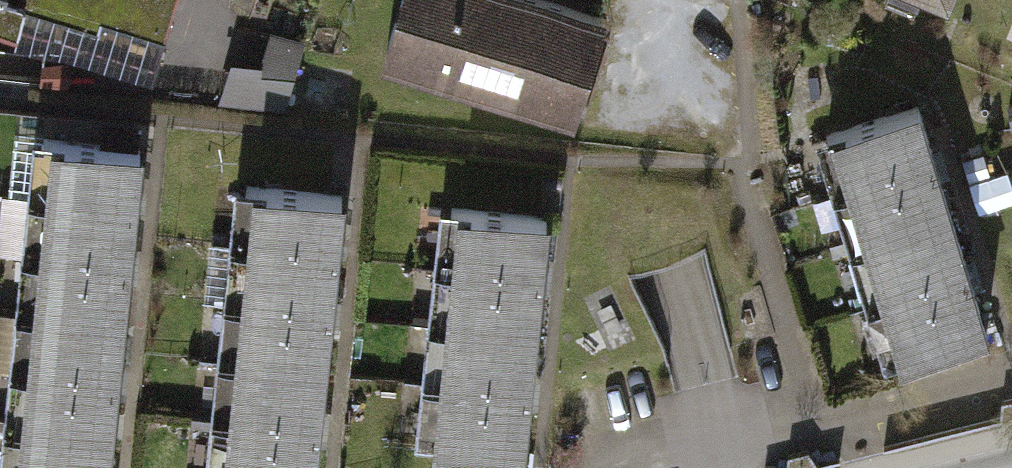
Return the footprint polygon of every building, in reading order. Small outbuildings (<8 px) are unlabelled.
[(159,55),(176,0),(0,0),(0,7),(159,55)] [(583,0),(404,0),(388,56),(586,111),(614,9),(583,0)] [(949,161),(932,103),(842,130),(859,187),(949,161)] [(146,204),(152,144),(50,134),(44,194),(146,204)] [(966,218),(949,161),(859,187),(876,245),(966,218)] [(349,249),(355,189),(253,179),(247,239),(349,249)] [(140,264),(146,204),(44,194),(38,254),(140,264)] [(551,273),(556,213),(455,203),(449,263),(551,273)] [(983,276),(966,218),(876,245),(893,302),(983,276)] [(343,308),(349,249),(247,239),(241,299),(343,308)] [(134,323),(140,264),(38,254),(33,314),(134,323)] [(545,333),(551,273),(449,263),(443,323),(545,333)] [(1000,333),(983,276),(893,302),(910,360),(1000,333)] [(337,368),(343,308),(241,299),(236,359),(337,368)] [(128,383),(134,323),(33,314),(27,374),(128,383)] [(539,393),(545,333),(443,323),(437,383),(539,393)] [(331,428),(337,368),(236,359),(230,418),(331,428)] [(123,443),(128,383),(27,374),(21,434),(123,443)] [(533,453),(539,393),(437,383),(431,443),(533,453)] [(331,428),(230,418),(225,467),(328,467),(331,428)] [(123,443),(21,434),(18,467),(120,467),(123,443)]
